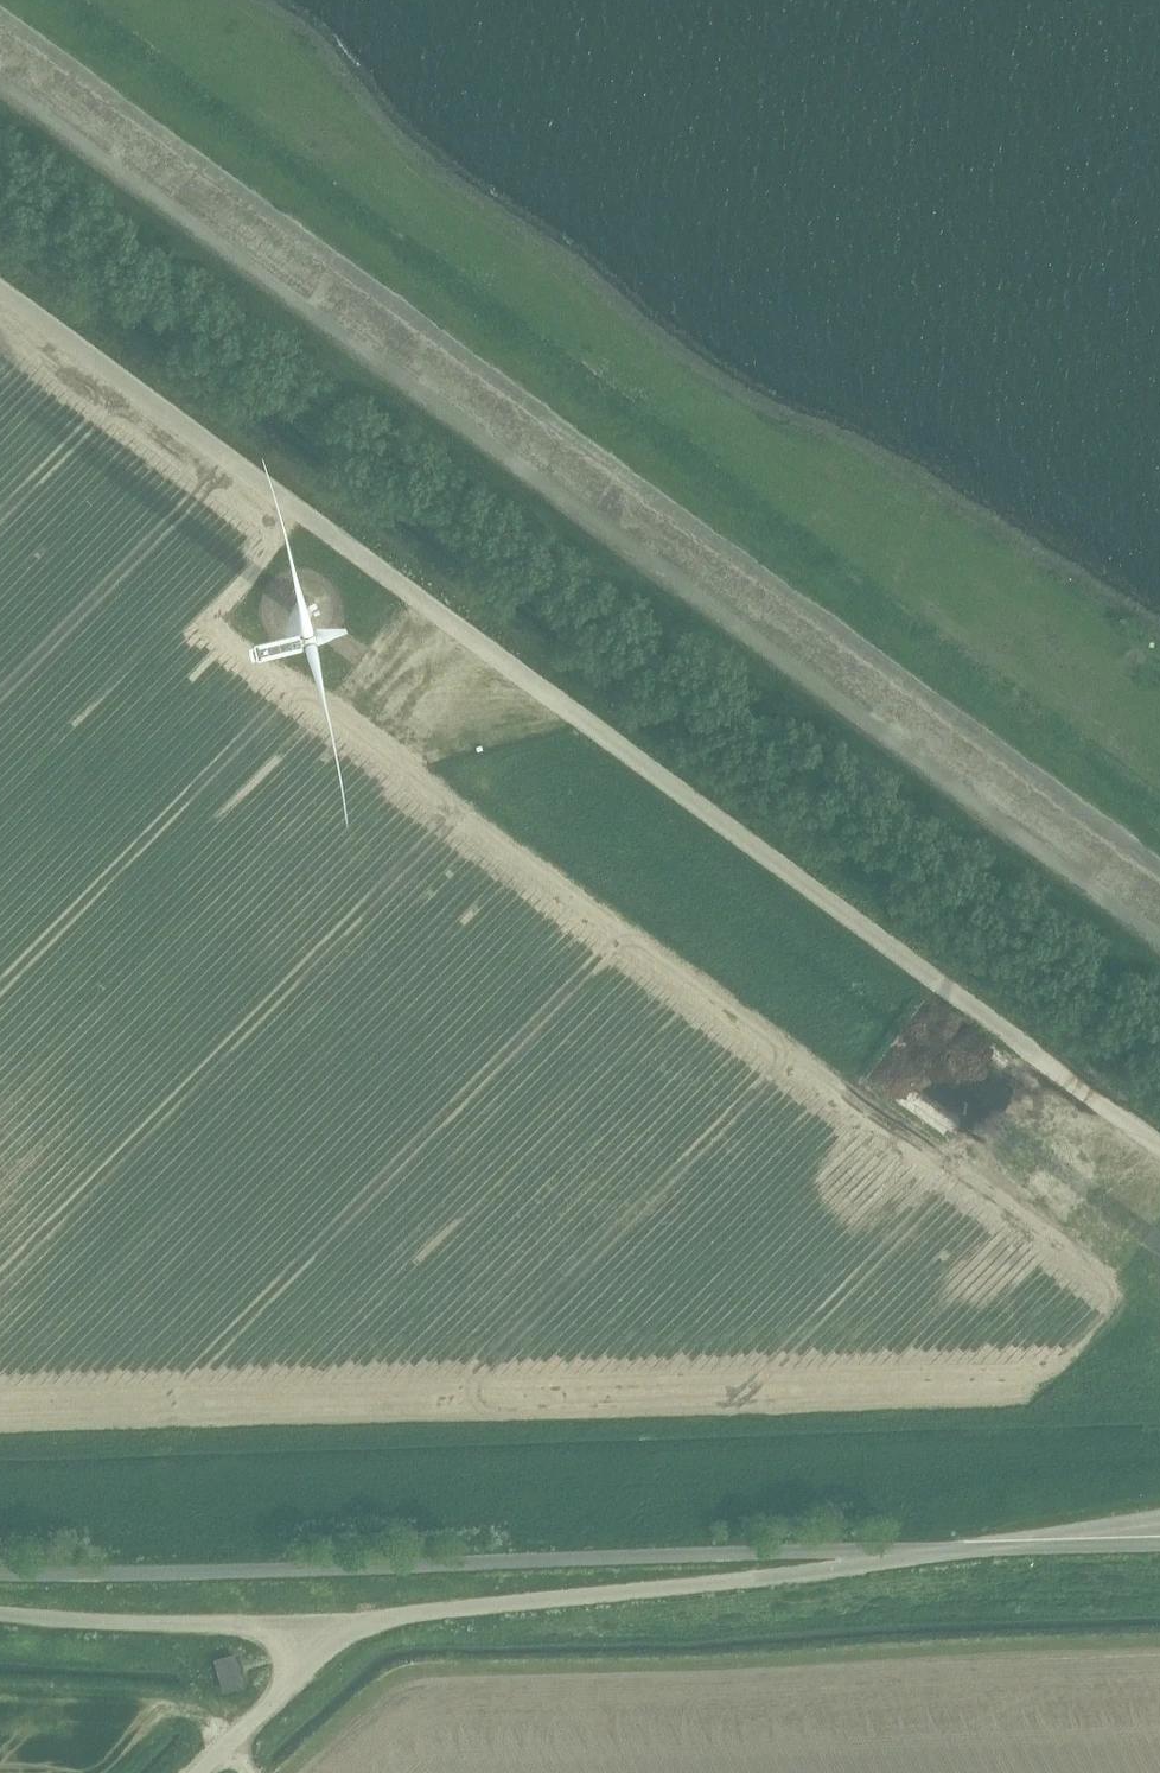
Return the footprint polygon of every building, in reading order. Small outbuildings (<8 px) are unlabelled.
[(225,1691),(243,1685),(234,1656),(216,1662),(225,1691)]
